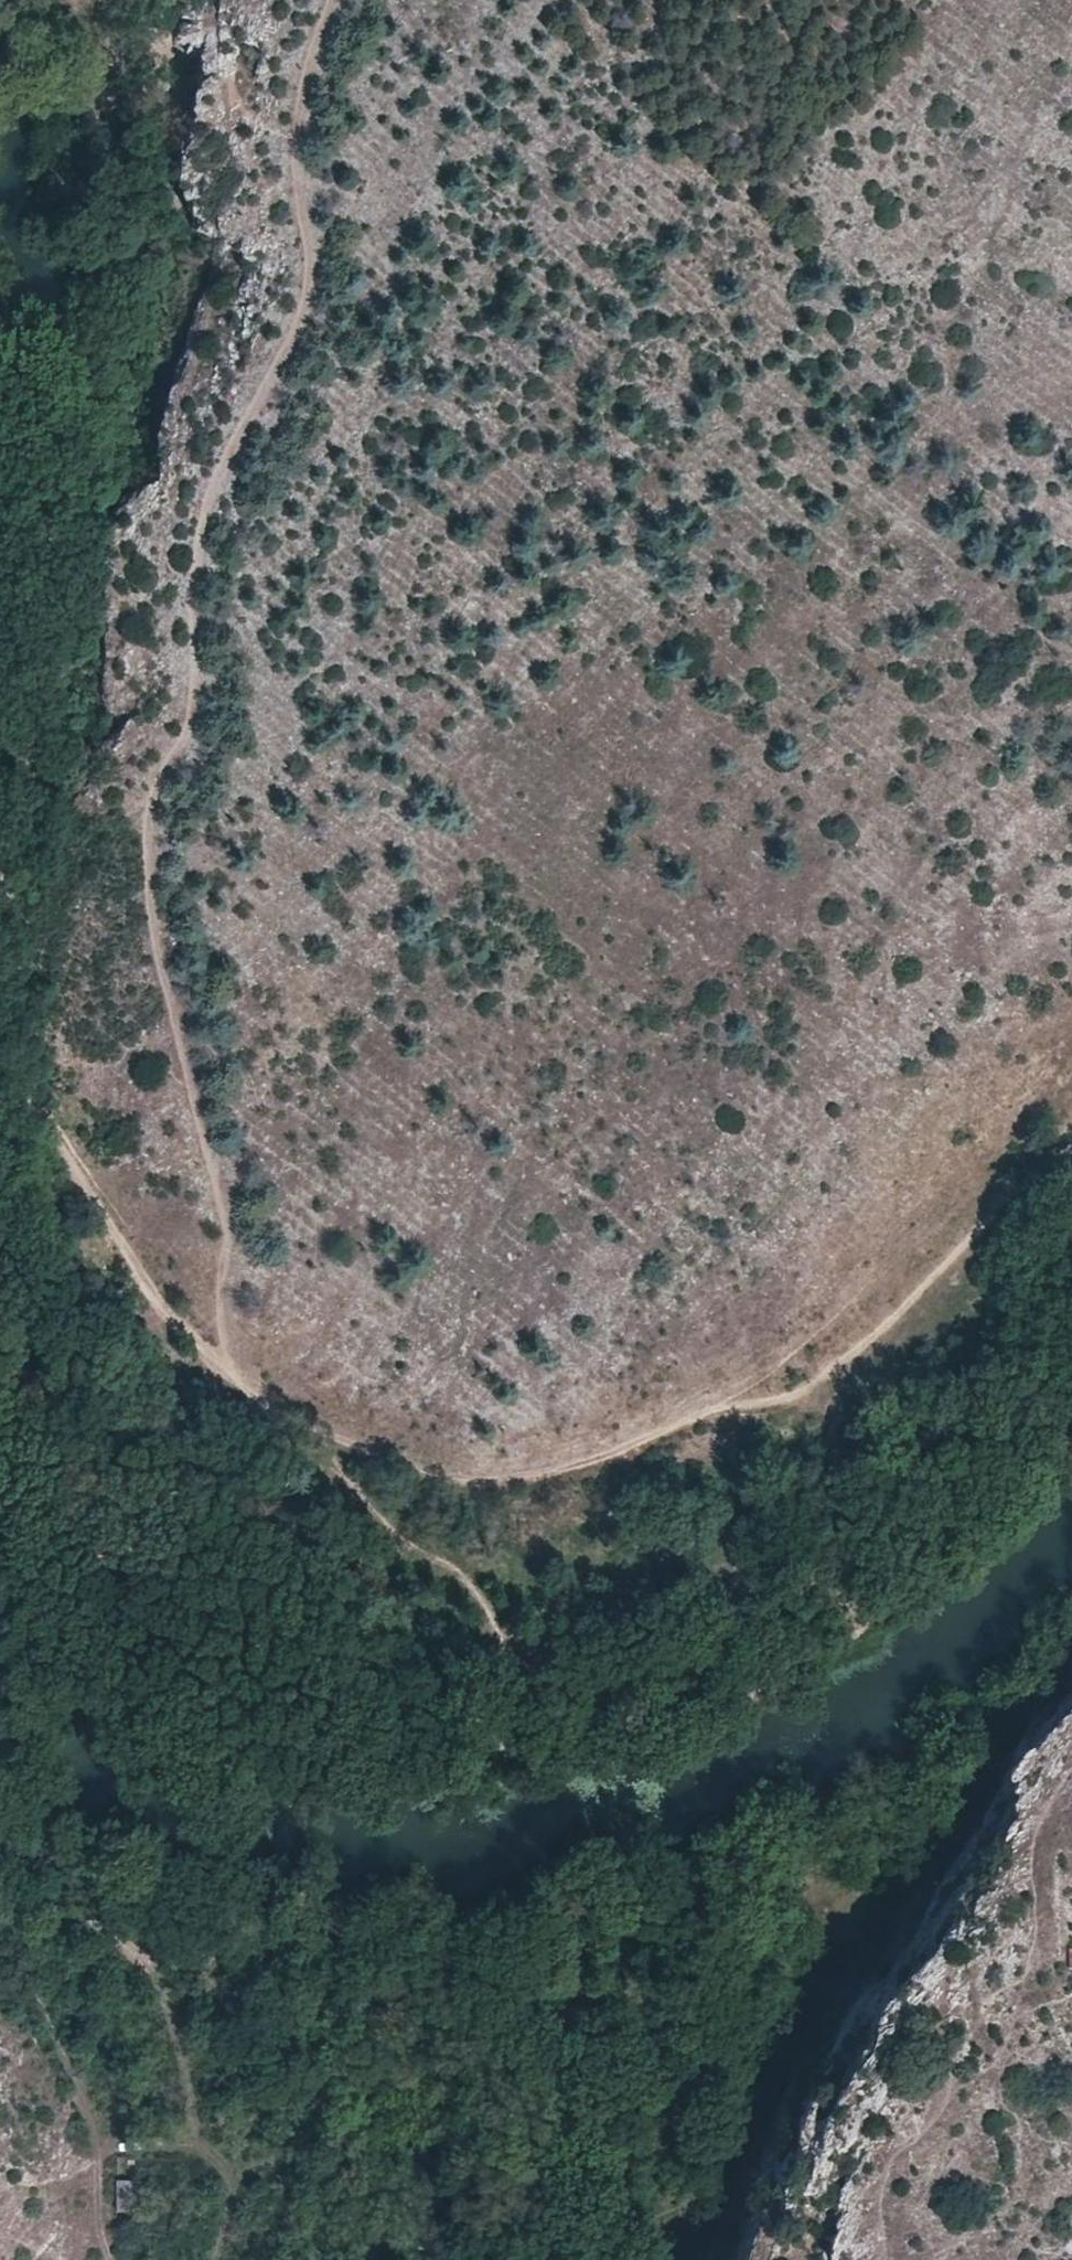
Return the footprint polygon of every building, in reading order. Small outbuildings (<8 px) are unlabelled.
[(140,2179),(117,2178),(118,2210),(141,2210),(140,2179)]
